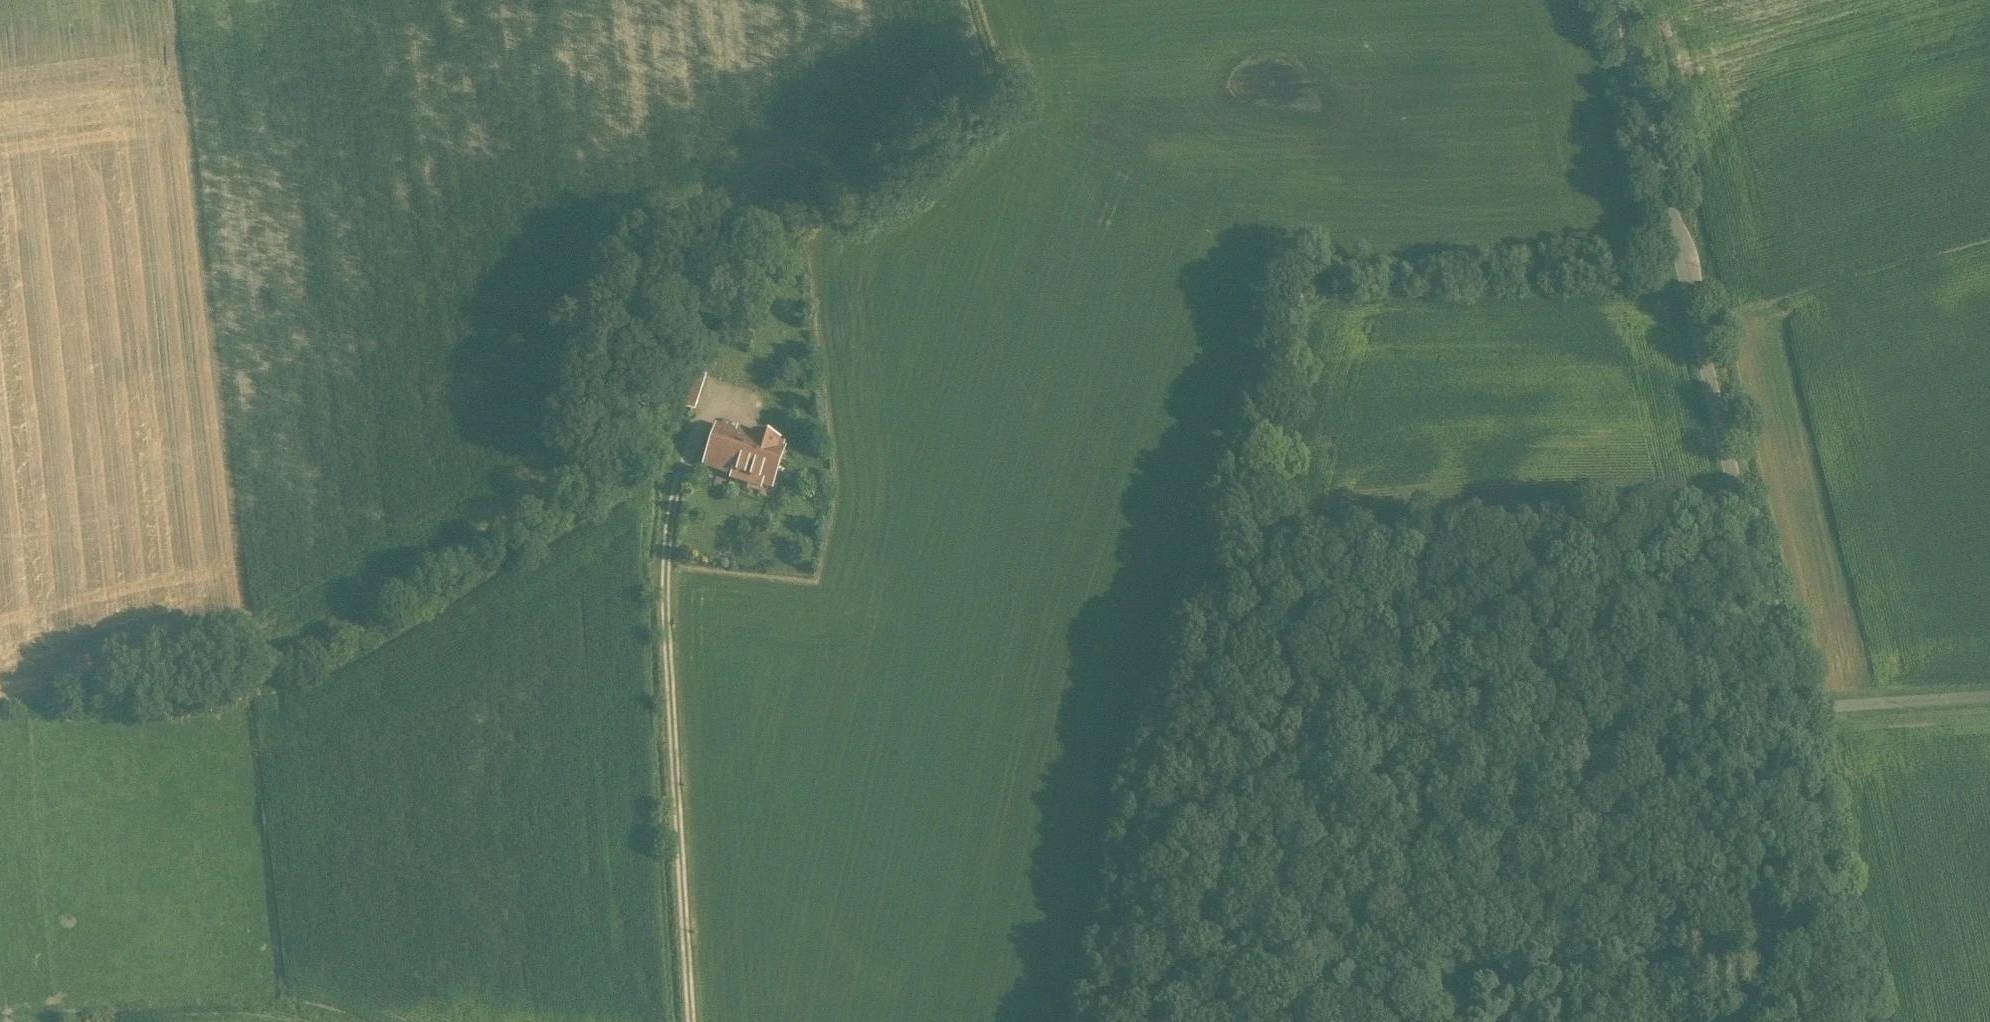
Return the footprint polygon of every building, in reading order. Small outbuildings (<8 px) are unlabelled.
[(776,443),(755,436),(753,436),(753,437),(753,438),(752,441),(715,429),(714,431),(702,467),(704,468),(730,476),(730,479),(759,489),(760,486),(770,489),(771,488),(783,451),(774,449),(776,443)]
